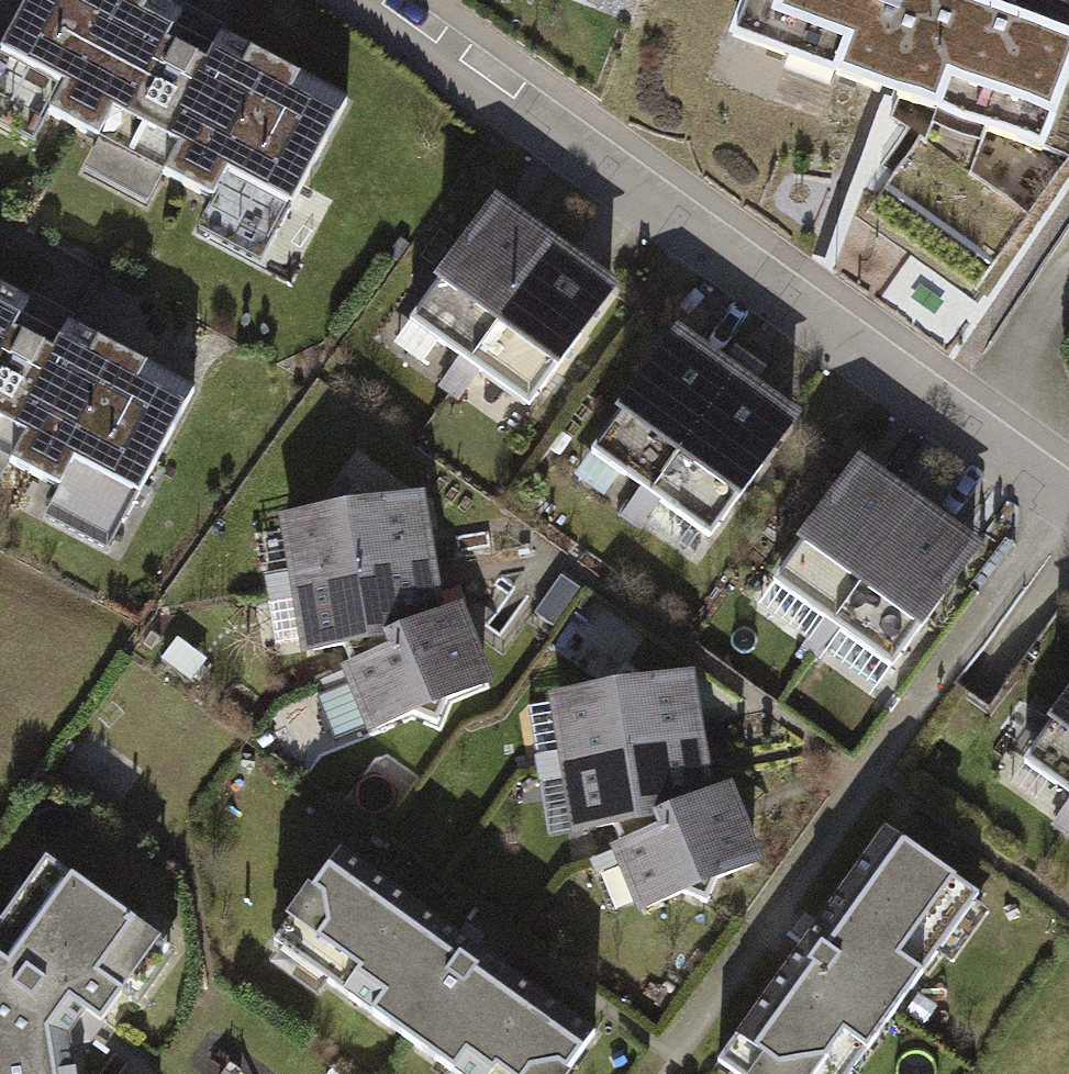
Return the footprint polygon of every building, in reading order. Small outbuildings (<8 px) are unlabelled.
[(129,0),(42,0),(0,84),(0,96),(285,238),(350,110),(129,0)] [(704,35),(1024,154),(1068,35),(1068,3),(1061,0),(717,0),(704,35)] [(493,209),(412,322),(470,363),(552,250),(493,209)] [(552,250),(470,363),(529,405),(610,292),(552,250)] [(0,289),(0,455),(134,521),(200,387),(0,289)] [(674,340),(593,453),(651,495),(733,382),(674,340)] [(733,382),(651,495),(710,537),(791,424),(733,382)] [(857,470),(776,583),(834,625),(916,512),(857,470)] [(414,497),(284,516),(295,585),(424,564),(414,497)] [(916,512),(834,625),(893,667),(974,554),(916,512)] [(424,564),(295,585),(306,654),(340,645),(349,666),(392,648),(388,638),(434,620),(424,564)] [(392,648),(349,666),(374,728),(481,685),(452,613),(434,620),(388,638),(392,648)] [(687,675),(557,694),(568,764),(698,743),(687,675)] [(1029,760),(1068,789),(1068,705),(1029,760)] [(698,743),(568,764),(579,832),(613,824),(622,844),(665,827),(661,817),(708,799),(698,743)] [(665,827),(622,844),(647,907),(755,864),(726,792),(708,799),(661,817),(665,827)] [(886,832),(723,1070),(729,1073),(856,1073),(979,895),(886,832)] [(341,849),(275,940),(460,1073),(569,1073),(597,1035),(470,942),(341,849)] [(46,857),(0,920),(0,1073),(75,1073),(71,1042),(90,1039),(95,1032),(162,940),(46,857)]
